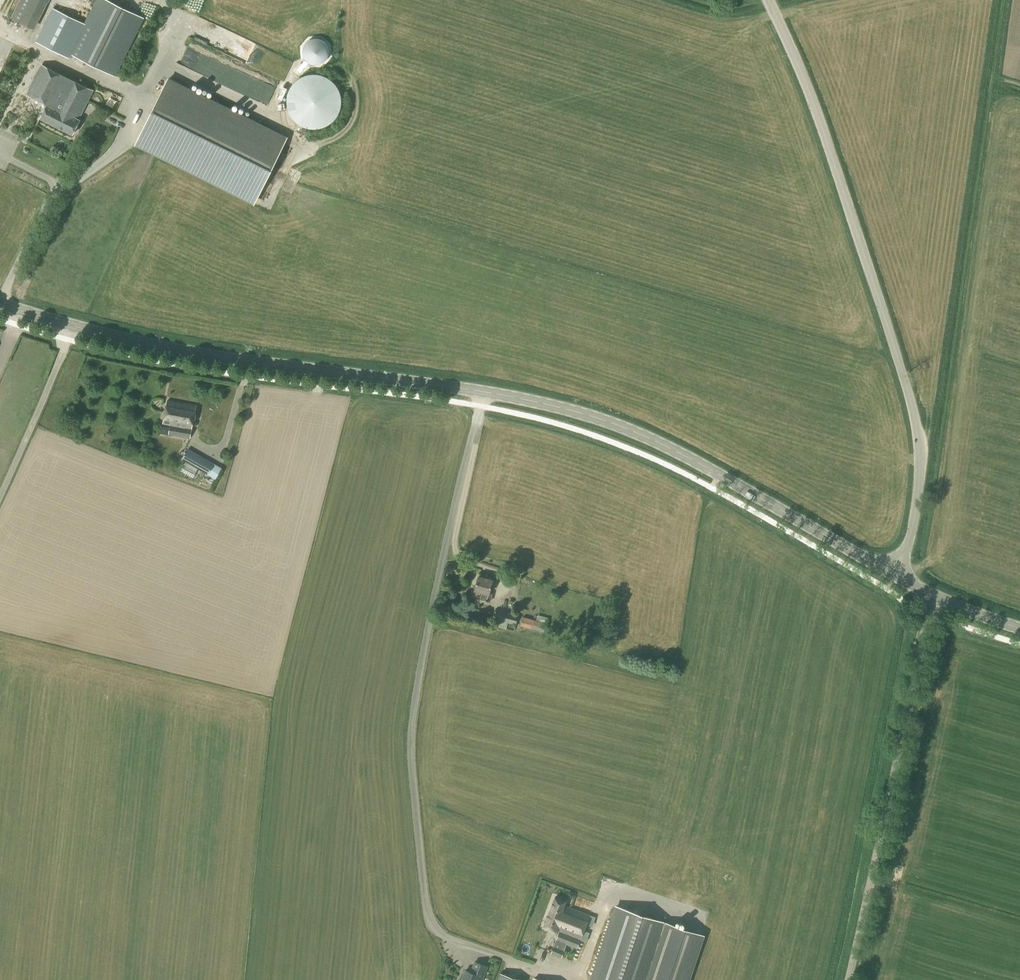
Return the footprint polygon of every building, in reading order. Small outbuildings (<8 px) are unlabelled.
[(45,0),(20,0),(11,18),(31,28),(45,0)] [(64,13),(53,8),(36,42),(68,58),(70,54),(114,77),(144,18),(107,0),(96,0),(85,23),(64,13)] [(72,134),(79,120),(78,119),(93,91),(41,65),(27,94),(47,105),(40,119),(72,134)] [(290,89),(288,91),(288,94),(287,97),(287,100),(287,102),(287,105),(287,108),(288,111),(289,113),(290,116),(292,118),(294,120),(296,122),(298,124),(300,125),(303,126),(305,127),(308,128),(311,129),(314,129),(317,129),(319,128),(322,127),(325,126),(327,125),(329,124),(332,122),(334,120),(335,118),(337,116),(338,113),(339,110),(340,108),(341,105),(341,102),(341,99),(340,97),(340,94),(339,91),(338,89),(336,86),(335,84),(333,82),(331,80),(328,79),(326,77),(323,76),(321,75),(318,75),(315,75),(312,75),(309,75),(307,75),(304,76),(302,77),(299,79),(297,80),(295,82),(293,84),(291,87),(290,89)] [(254,205),(288,138),(168,78),(135,145),(254,205)] [(189,439),(191,429),(196,406),(167,400),(163,425),(170,426),(168,435),(189,439)] [(208,475),(214,464),(188,449),(181,460),(208,475)] [(193,478),(196,472),(184,465),(180,471),(193,478)] [(490,602),(492,594),(489,593),(492,580),(478,576),(474,590),(481,592),(479,599),(490,602)] [(472,617),(487,620),(489,612),(474,608),(472,617)] [(514,631),(518,615),(495,610),(491,625),(514,631)] [(544,632),(548,618),(535,615),(534,620),(523,617),(520,626),(544,632)] [(560,931),(580,939),(589,915),(564,906),(565,901),(555,897),(544,926),(557,931),(558,930),(560,931)] [(704,935),(615,905),(590,979),(689,979),(704,935)] [(576,948),(580,939),(560,931),(552,953),(562,957),(564,951),(562,950),(565,943),(576,948)] [(486,967),(475,963),(471,973),(465,971),(462,979),(459,979),(481,979),(486,967)]
